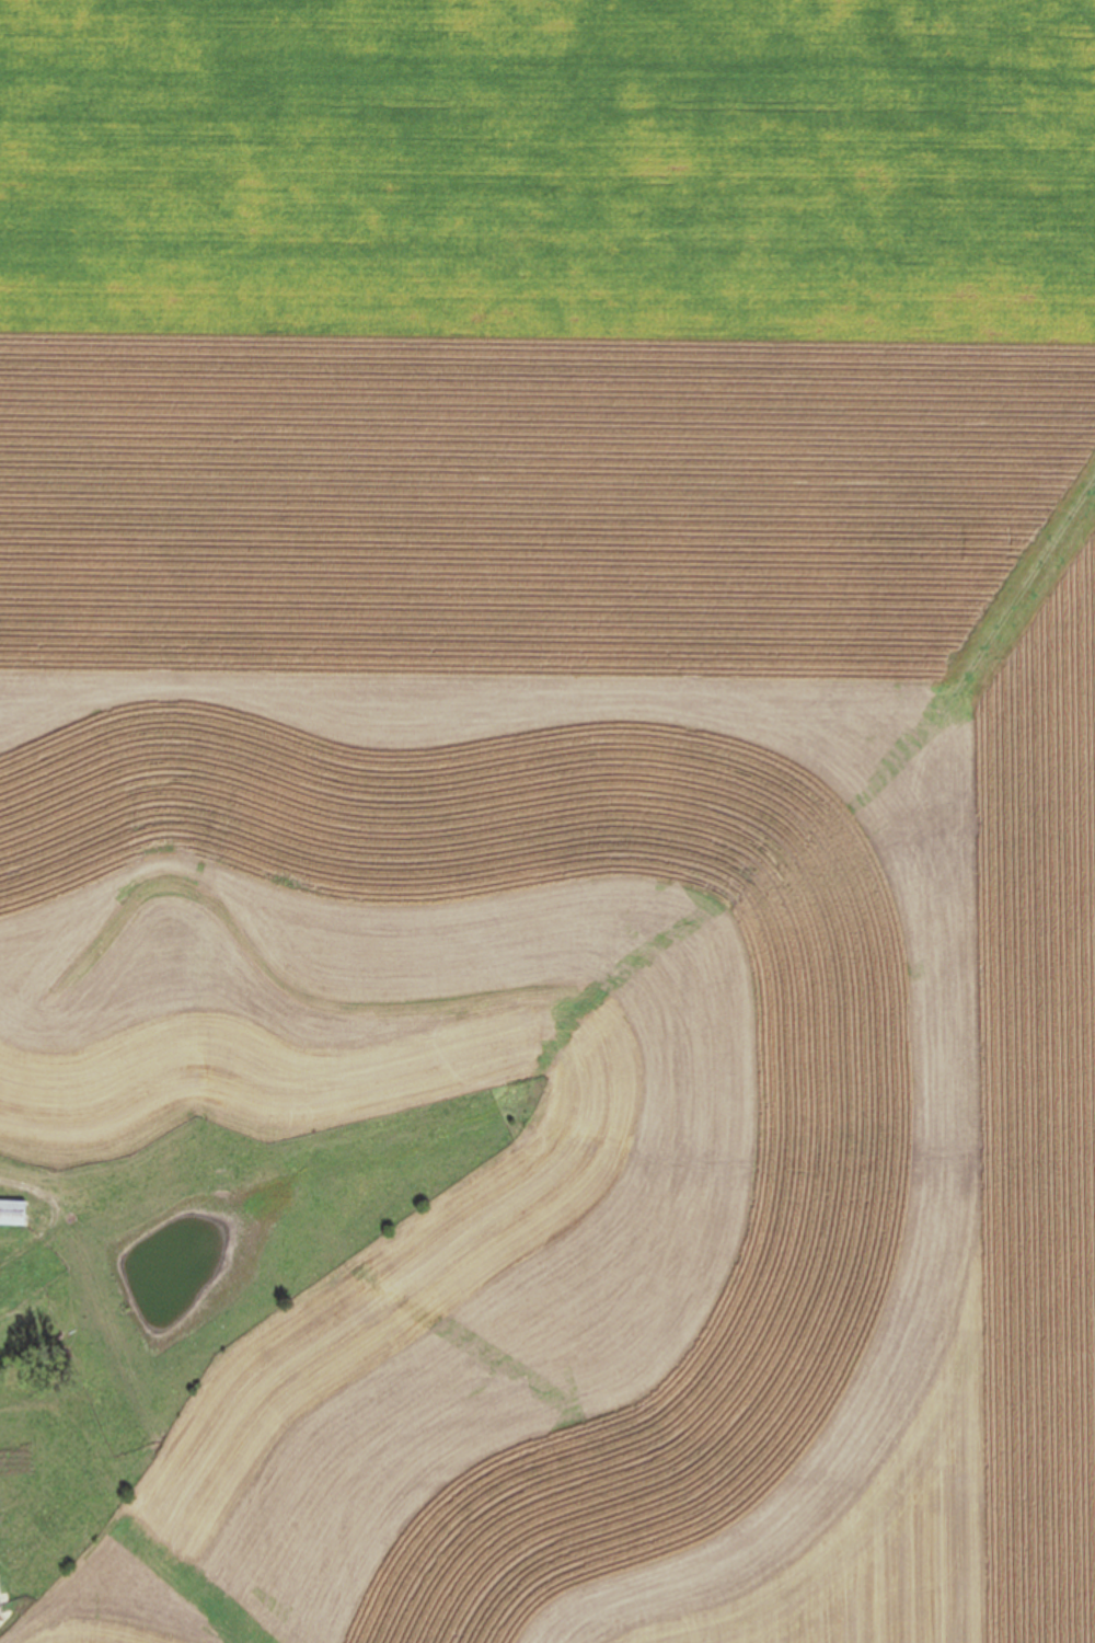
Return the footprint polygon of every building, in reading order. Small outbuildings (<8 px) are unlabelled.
[(24,1227),(25,1203),(0,1202),(0,1226),(24,1227)]
